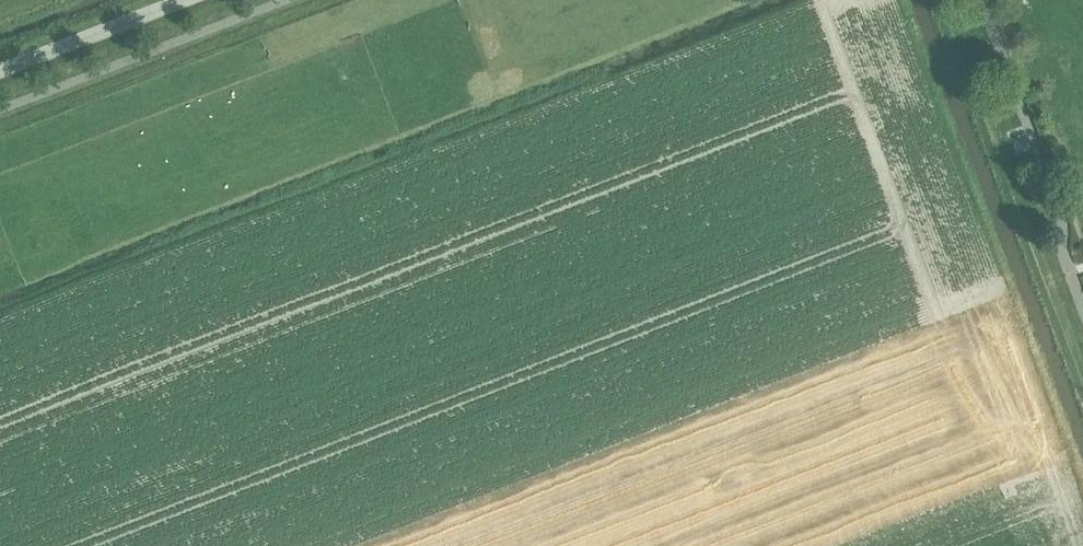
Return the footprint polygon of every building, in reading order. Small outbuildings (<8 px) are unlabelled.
[(31,252),(44,248),(40,234),(27,238),(31,252)]
